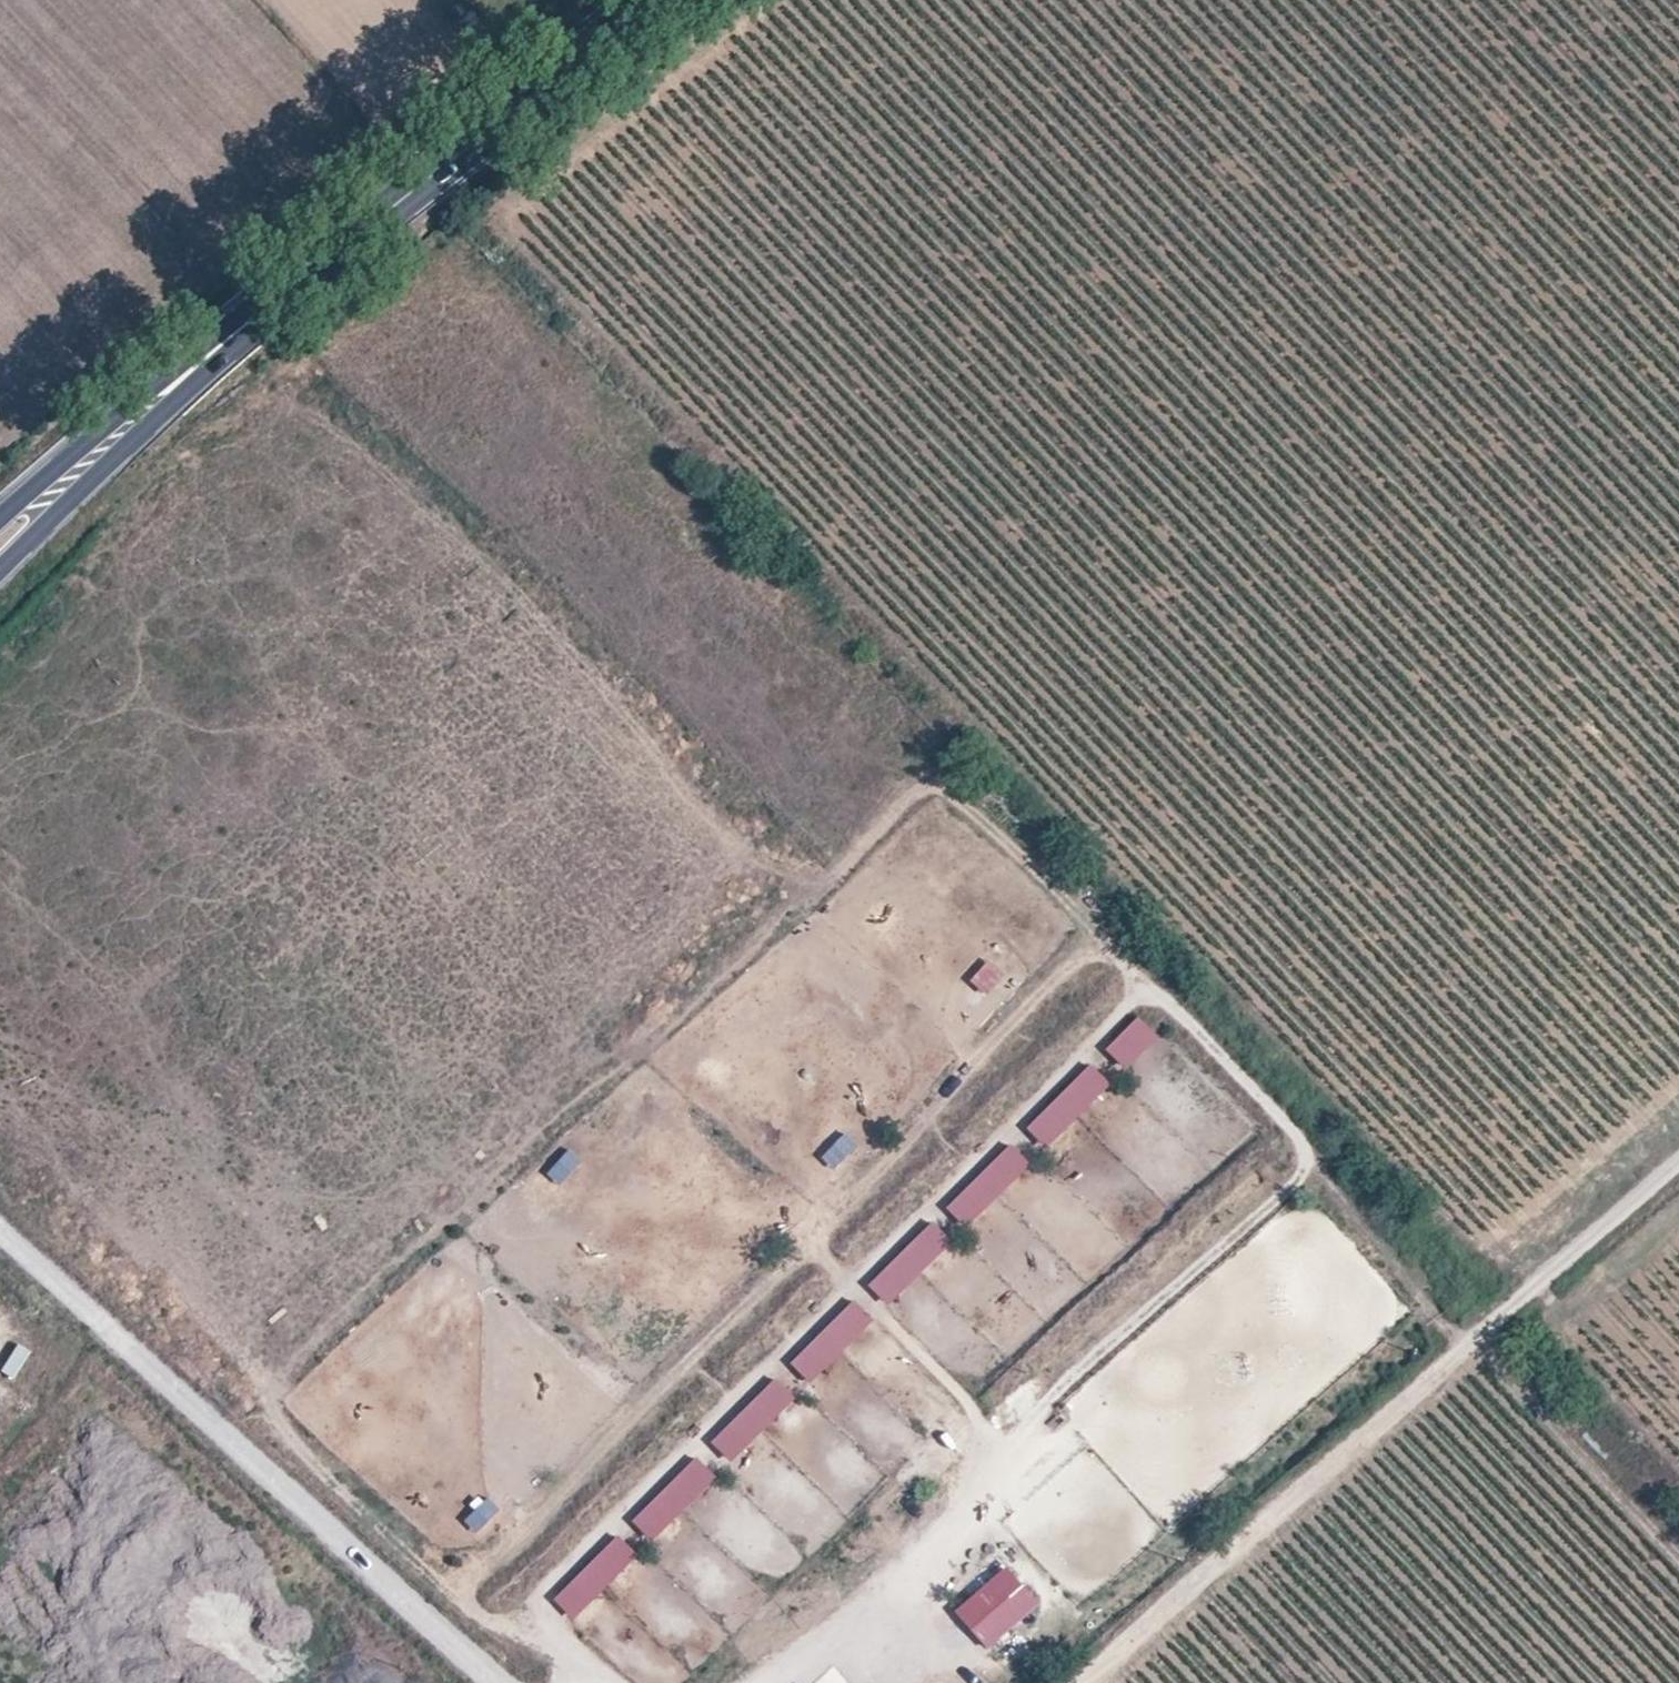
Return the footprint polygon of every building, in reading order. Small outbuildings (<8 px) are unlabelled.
[(1107,1048),(1125,1067),(1158,1036),(1140,1017),(1107,1048)] [(1089,1066),(1028,1126),(1046,1145),(1107,1085),(1089,1066)] [(838,1128),(817,1159),(838,1173),(859,1142),(838,1128)] [(1009,1146),(949,1207),(968,1225),(1028,1164),(1009,1146)] [(569,1149),(550,1172),(565,1183),(584,1161),(569,1149)] [(933,1223),(871,1284),(889,1303),(951,1241),(933,1223)] [(854,1300),(793,1362),(812,1381),(873,1319),(854,1300)] [(774,1379),(714,1443),(732,1460),(792,1396),(774,1379)] [(697,1459),(635,1522),(654,1541),(716,1478),(697,1459)] [(490,1500),(466,1522),(478,1534),(501,1513),(490,1500)] [(554,1599),(573,1619),(637,1556),(618,1537),(554,1599)] [(957,1613),(988,1648),(1040,1602),(1009,1567),(957,1613)]
